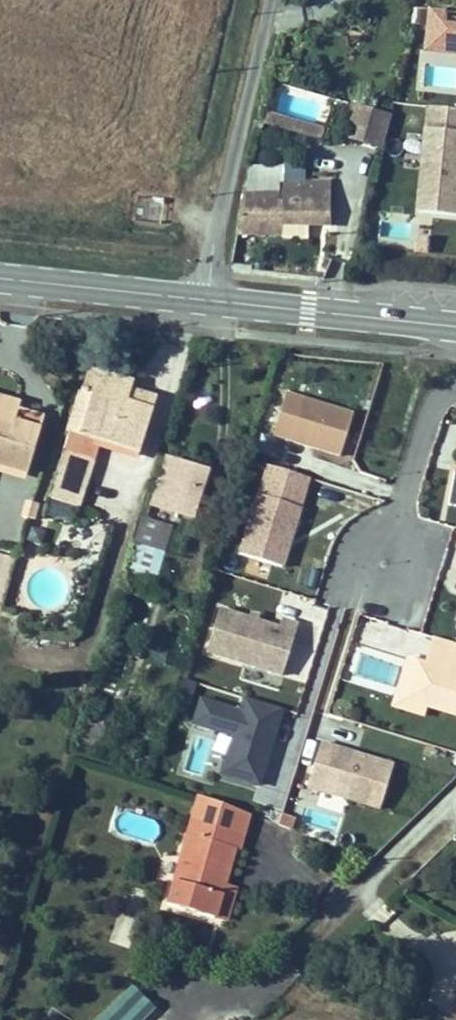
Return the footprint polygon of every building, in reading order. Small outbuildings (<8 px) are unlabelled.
[(444,20),(446,5),(430,4),(426,45),(455,48),(455,22),(444,20)] [(428,103),(416,208),(455,213),(455,107),(428,103)] [(387,110),(358,106),(352,139),(382,144),(387,110)] [(328,125),(323,125),(264,113),(261,127),(324,136),(328,125)] [(340,181),(245,169),(236,231),(284,237),(286,222),(329,227),(340,181)] [(80,354),(73,383),(80,384),(71,420),(130,438),(142,393),(123,385),(128,369),(80,354)] [(63,418),(71,420),(80,384),(73,383),(63,418)] [(358,410),(291,389),(278,431),(345,452),(358,410)] [(35,417),(38,405),(0,395),(0,407),(35,417)] [(35,417),(0,407),(0,461),(20,466),(35,417)] [(88,446),(57,437),(41,488),(73,494),(88,446)] [(177,450),(164,496),(195,505),(207,461),(177,450)] [(309,474),(274,463),(245,551),(287,565),(306,506),(300,504),(309,474)] [(26,489),(15,488),(13,500),(23,501),(26,489)] [(31,502),(32,490),(26,489),(23,501),(31,502)] [(152,508),(145,533),(157,535),(162,511),(152,508)] [(288,674),(303,626),(287,620),(285,628),(226,609),(212,650),(288,674)] [(424,633),(418,653),(430,657),(428,664),(410,658),(398,695),(417,702),(455,714),(455,673),(450,671),(452,664),(455,666),(455,643),(424,633)] [(398,695),(410,658),(400,655),(385,700),(415,709),(417,702),(398,695)] [(204,682),(192,679),(188,692),(199,696),(204,682)] [(263,778),(285,709),(251,698),(247,711),(211,700),(204,722),(240,734),(229,767),(263,778)] [(389,763),(316,741),(304,785),(376,806),(389,763)] [(250,834),(198,813),(162,899),(207,917),(221,881),(233,851),(241,854),(250,834)] [(220,921),(235,888),(221,881),(207,917),(220,921)] [(447,1007),(455,1010),(455,984),(447,1007)] [(154,1008),(131,985),(96,1019),(142,1019),(154,1008)] [(447,1007),(442,1019),(445,1019),(455,1019),(455,1010),(447,1007)]
